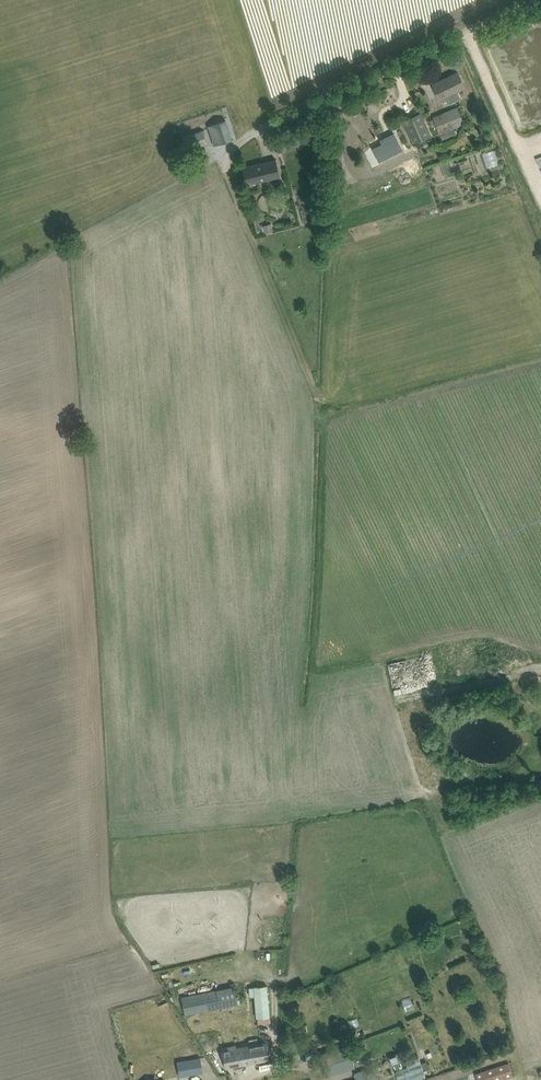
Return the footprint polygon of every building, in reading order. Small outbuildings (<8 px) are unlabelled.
[(440,99),(446,96),(449,103),(461,97),(457,91),(465,87),(458,72),(432,84),(440,99)] [(433,117),(437,127),(442,140),(456,134),(454,128),(464,124),(457,107),(433,117)] [(403,120),(408,130),(414,144),(431,136),(425,122),(420,112),(403,120)] [(214,145),(232,139),(225,120),(208,126),(214,145)] [(183,137),(186,147),(187,149),(207,143),(206,140),(202,130),(183,137)] [(501,158),(474,162),(475,174),(503,170),(501,158)] [(276,159),(242,168),(247,184),(280,176),(276,159)] [(271,223),(262,225),(264,232),(273,229),(271,223)] [(395,677),(404,675),(402,665),(393,667),(395,677)] [(238,1004),(233,985),(181,996),(185,1015),(238,1004)] [(256,1017),(270,1016),(267,985),(253,986),(256,1017)] [(408,1014),(418,1011),(415,998),(405,1001),(408,1014)] [(316,1019),(320,1033),(329,1030),(325,1017),(316,1019)] [(308,1031),(307,1025),(292,1027),(293,1033),(308,1031)] [(217,1048),(227,1045),(224,1036),(214,1040),(217,1048)] [(226,1067),(268,1059),(265,1042),(241,1047),(241,1046),(236,1047),(235,1045),(222,1047),(226,1067)] [(327,1075),(337,1072),(339,1071),(333,1050),(331,1043),(323,1046),(325,1052),(320,1054),(327,1075)] [(333,1050),(339,1071),(354,1066),(348,1045),(333,1050)] [(397,1053),(388,1056),(391,1066),(401,1062),(397,1053)] [(398,1079),(414,1079),(425,1076),(423,1069),(429,1067),(427,1060),(421,1062),(418,1056),(405,1060),(407,1067),(395,1071),(398,1079)] [(200,1058),(178,1062),(179,1076),(203,1072),(200,1058)] [(513,1076),(508,1062),(476,1073),(478,1079),(500,1079),(513,1076)] [(365,1069),(354,1072),(357,1079),(368,1079),(365,1069)]
